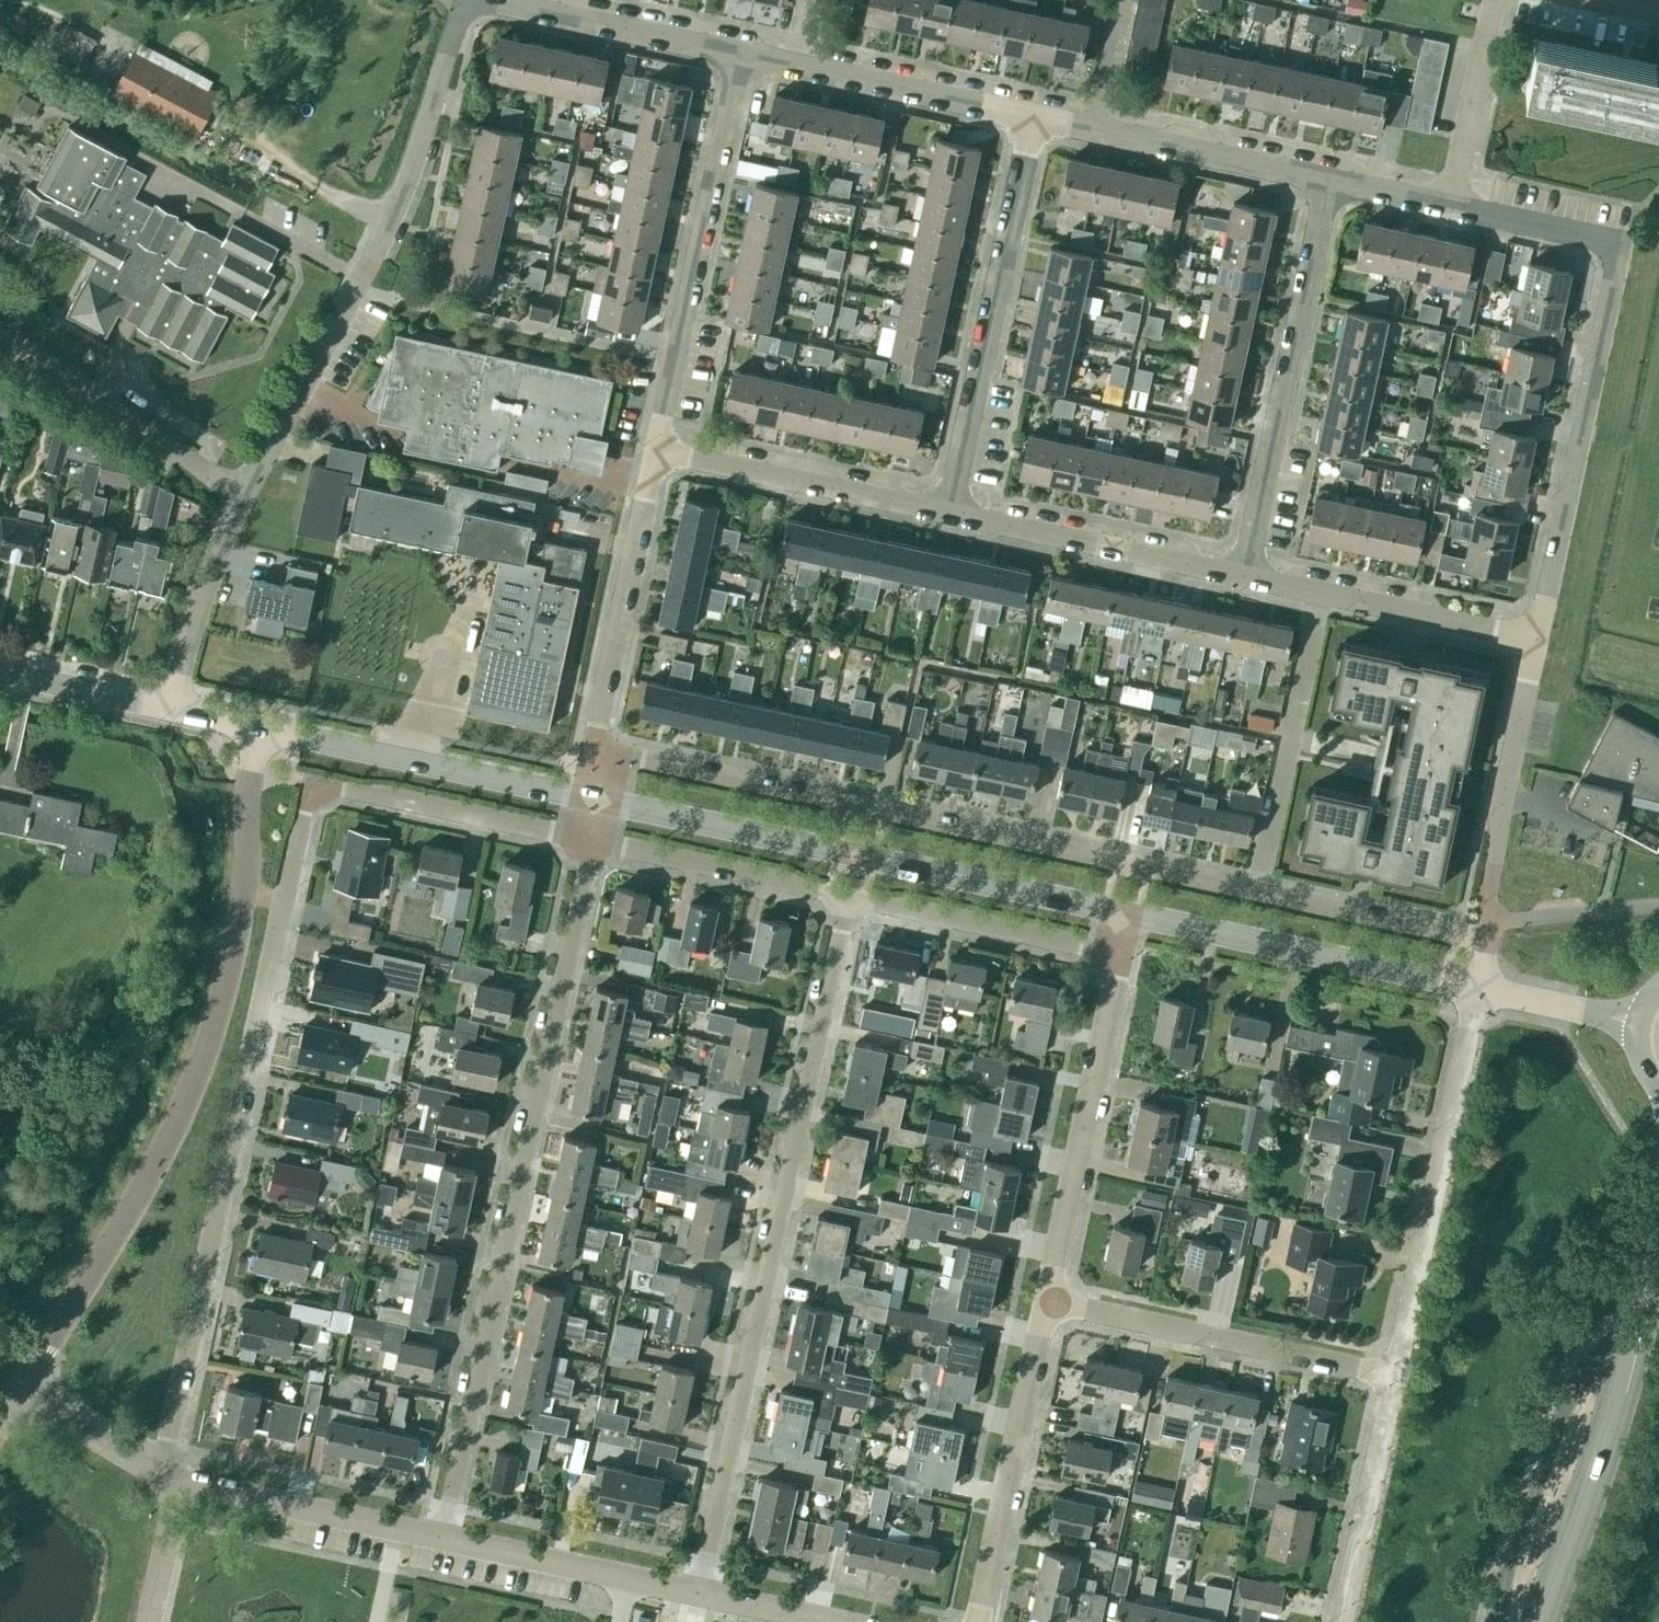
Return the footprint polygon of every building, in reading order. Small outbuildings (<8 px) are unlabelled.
[(898,0),(870,0),(865,21),(893,27),(898,0)] [(893,27),(919,32),(926,0),(898,0),(893,27)] [(954,0),(926,0),(919,32),(946,38),(954,0)] [(982,3),(969,0),(954,0),(946,38),(973,44),(982,3)] [(1138,4),(1165,10),(1167,0),(1138,0),(1138,4)] [(1210,0),(1200,0),(1198,8),(1208,10),(1210,0)] [(1208,10),(1218,12),(1220,0),(1210,0),(1208,10)] [(999,49),(1008,8),(982,3),(973,44),(999,49)] [(1252,19),(1261,21),(1265,5),(1255,3),(1252,19)] [(1138,4),(1135,17),(1162,22),(1165,10),(1138,4)] [(1265,5),(1261,21),(1271,23),(1275,7),(1265,5)] [(1026,55),(1035,14),(1008,8),(999,49),(1026,55)] [(1053,61),(1061,20),(1035,14),(1026,55),(1053,61)] [(1305,31),(1315,33),(1318,17),(1308,15),(1305,31)] [(1135,17),(1132,29),(1159,35),(1162,22),(1135,17)] [(1318,17),(1315,33),(1325,35),(1328,19),(1318,17)] [(1089,26),(1061,20),(1053,61),(1080,67),(1089,26)] [(1371,28),(1362,26),(1345,23),(1342,41),(1358,45),(1358,43),(1368,45),(1371,28)] [(1371,28),(1368,45),(1378,47),(1381,31),(1371,28)] [(1132,29),(1130,42),(1157,48),(1159,35),(1132,29)] [(490,78),(518,84),(527,43),(499,37),(490,78)] [(1420,52),(1446,58),(1449,43),(1423,37),(1420,52)] [(1537,39),(1536,45),(1535,45),(1526,88),(1525,92),(1658,121),(1658,66),(1537,39)] [(1130,42),(1127,54),(1154,60),(1157,48),(1130,42)] [(527,43),(518,84),(545,90),(554,48),(527,43)] [(1191,91),(1200,50),(1173,44),(1164,85),(1191,91)] [(554,48),(545,90),(572,95),(581,54),(554,48)] [(1227,55),(1200,50),(1191,91),(1218,96),(1227,55)] [(218,95),(135,52),(114,93),(196,136),(218,95)] [(1417,67),(1442,73),(1446,58),(1420,52),(1417,67)] [(1253,61),(1245,102),(1271,108),(1280,67),(1265,63),(1267,55),(1256,53),(1254,61),(1253,61)] [(581,54),(572,95),(599,101),(608,60),(581,54)] [(1151,73),(1154,60),(1127,54),(1124,68),(1151,73)] [(1218,96),(1245,102),(1253,61),(1227,55),(1218,96)] [(1307,72),(1280,67),(1271,108),(1298,113),(1307,72)] [(1417,67),(1413,82),(1439,88),(1442,73),(1417,67)] [(1360,84),(1351,125),(1379,131),(1391,74),(1364,68),(1360,84)] [(1333,78),(1307,72),(1298,113),(1325,119),(1333,78)] [(644,106),(685,115),(691,87),(650,78),(650,79),(622,73),(616,100),(644,106)] [(1360,84),(1333,78),(1325,119),(1351,125),(1360,84)] [(1413,82),(1410,97),(1436,103),(1439,88),(1413,82)] [(34,116),(43,104),(22,93),(14,106),(34,116)] [(792,151),(794,143),(793,143),(802,101),(775,96),(766,137),(783,141),(781,149),(792,151)] [(1436,103),(1410,97),(1407,112),(1433,118),(1436,103)] [(820,149),(829,107),(802,101),(793,143),(794,143),(820,149)] [(499,123),(510,125),(513,108),(503,106),(499,123)] [(679,142),(685,115),(644,106),(644,107),(638,133),(679,142)] [(847,154),(856,113),(829,107),(820,149),(847,154)] [(513,108),(510,125),(520,127),(524,110),(513,108)] [(1433,118),(1407,112),(1404,127),(1429,133),(1433,118)] [(884,119),(856,113),(847,154),(875,160),(884,119)] [(553,134),(563,136),(566,120),(556,118),(553,134)] [(628,121),(612,118),(610,129),(626,132),(628,121)] [(566,120),(563,136),(573,138),(576,122),(566,120)] [(474,152),(515,161),(521,134),(480,125),(474,152)] [(127,157),(69,126),(37,185),(46,190),(43,196),(25,186),(3,228),(32,244),(41,227),(114,266),(104,284),(88,275),(66,315),(106,336),(118,315),(204,361),(228,316),(221,312),(225,305),(251,319),(275,274),(267,269),(279,247),(233,223),(224,240),(155,203),(153,208),(135,198),(147,175),(124,163),(127,157)] [(632,160),(674,168),(679,142),(638,133),(635,148),(616,144),(613,157),(632,161),(632,160)] [(932,168),(973,176),(979,149),(938,140),(932,168)] [(893,150),(891,160),(907,163),(909,153),(893,150)] [(468,179),(509,188),(515,161),(474,152),(468,179)] [(1061,201),(1088,206),(1097,165),(1069,159),(1061,201)] [(551,170),(566,173),(568,163),(553,160),(551,170)] [(668,195),(674,168),(632,160),(632,161),(629,175),(616,173),(614,185),(626,187),(626,186),(668,195)] [(907,163),(891,160),(889,170),(905,174),(907,163)] [(747,174),(764,178),(766,168),(749,164),(747,174)] [(574,176),(590,179),(592,168),(576,165),(574,176)] [(799,170),(779,165),(775,182),(796,186),(799,170)] [(1115,212),(1124,171),(1097,165),(1088,206),(1104,210),(1101,222),(1113,224),(1115,212)] [(926,195),(967,204),(973,176),(932,168),(926,195)] [(564,184),(566,173),(551,170),(549,180),(564,184)] [(1151,176),(1124,171),(1115,212),(1142,218),(1151,176)] [(839,192),(843,176),(832,174),(828,190),(839,192)] [(588,189),(590,179),(574,176),(572,186),(588,189)] [(843,176),(839,192),(850,194),(854,178),(843,176)] [(1167,223),(1164,240),(1159,264),(1170,266),(1179,219),(1171,218),(1178,182),(1151,176),(1142,218),(1167,223)] [(462,206),(504,215),(509,188),(468,179),(462,206)] [(750,212),(791,221),(797,193),(756,184),(750,212)] [(662,222),(668,195),(626,186),(626,187),(623,200),(610,197),(608,209),(621,212),(621,213),(662,222)] [(962,231),(967,204),(926,195),(920,222),(962,231)] [(839,202),(836,213),(833,230),(848,233),(854,204),(839,202)] [(881,203),(880,214),(895,217),(898,206),(881,203)] [(1203,227),(1227,232),(1227,231),(1268,240),(1274,212),(1233,203),(1229,220),(1204,215),(1204,216),(1189,213),(1187,224),(1203,227)] [(456,233),(498,242),(501,226),(506,227),(508,219),(503,218),(504,215),(462,206),(456,233)] [(785,247),(791,221),(750,212),(744,239),(785,247)] [(540,224),(555,227),(557,216),(542,213),(540,224)] [(621,213),(615,240),(656,249),(662,222),(621,213)] [(895,217),(880,214),(878,224),(893,227),(895,217)] [(564,218),(562,229),(578,233),(580,222),(564,218)] [(956,257),(962,231),(920,222),(915,248),(956,257)] [(1384,270),(1393,228),(1365,222),(1356,263),(1373,267),(1371,277),(1381,280),(1384,270)] [(553,237),(555,227),(540,224),(538,234),(553,237)] [(1201,236),(1203,227),(1187,224),(1185,233),(1201,236)] [(1070,245),(1080,247),(1083,230),(1073,228),(1070,245)] [(1393,228),(1384,270),(1410,275),(1419,234),(1393,228)] [(578,233),(562,229),(561,239),(577,242),(578,233)] [(1090,249),(1094,233),(1083,230),(1080,247),(1090,249)] [(1221,259),(1262,268),(1268,240),(1227,231),(1227,232),(1224,248),(1214,246),(1211,257),(1221,259)] [(451,259),(492,268),(495,252),(501,253),(503,244),(498,242),(456,233),(451,259)] [(1419,234),(1410,275),(1437,281),(1446,240),(1419,234)] [(779,274),(785,247),(744,239),(738,265),(779,274)] [(656,249),(615,240),(609,266),(651,275),(656,249)] [(1133,258),(1136,242),(1126,240),(1123,256),(1133,258)] [(1446,240),(1437,281),(1464,287),(1465,287),(1465,289),(1475,291),(1477,280),(1466,277),(1473,246),(1446,240)] [(1143,260),(1146,244),(1136,242),(1133,258),(1143,260)] [(827,258),(843,261),(845,251),(829,247),(827,258)] [(909,275),(950,284),(956,257),(915,248),(909,275)] [(1050,248),(1044,275),(1085,284),(1089,269),(1095,270),(1098,259),(1091,258),(1091,256),(1050,248)] [(1181,249),(1177,267),(1185,268),(1188,250),(1181,249)] [(1505,253),(1490,250),(1484,282),(1499,285),(1505,253)] [(850,263),(866,267),(868,256),(851,253),(850,263)] [(840,271),(843,261),(827,258),(825,268),(840,271)] [(486,296),(492,268),(451,259),(444,287),(486,296)] [(1216,285),(1257,294),(1262,268),(1221,259),(1218,274),(1209,273),(1207,283),(1216,285)] [(864,276),(866,267),(850,263),(848,273),(864,276)] [(1529,263),(1523,290),(1564,299),(1570,272),(1529,263)] [(651,275),(609,266),(599,264),(594,290),(604,292),(645,301),(651,275)] [(774,301),(779,274),(738,265),(732,292),(774,301)] [(1149,269),(1134,265),(1131,276),(1147,279),(1149,269)] [(528,277),(543,280),(545,270),(530,267),(528,277)] [(1177,267),(1175,277),(1191,280),(1193,270),(1177,267)] [(554,272),(552,282),(566,285),(568,275),(554,272)] [(944,311),(950,284),(909,275),(903,302),(944,311)] [(1085,284),(1044,275),(1039,302),(1080,311),(1085,284)] [(541,290),(543,280),(528,277),(526,287),(541,290)] [(1191,280),(1175,277),(1173,287),(1189,290),(1191,280)] [(566,285),(552,282),(550,292),(564,295),(566,285)] [(1151,299),(1165,302),(1168,287),(1154,284),(1151,299)] [(1210,311),(1251,320),(1257,294),(1216,285),(1212,300),(1203,299),(1201,310),(1210,312),(1210,311)] [(1564,299),(1523,290),(1518,317),(1512,315),(1509,330),(1546,339),(1549,324),(1558,326),(1564,299)] [(1375,309),(1378,294),(1368,291),(1365,307),(1375,309)] [(645,301),(604,292),(598,320),(639,329),(645,301)] [(768,329),(774,301),(732,292),(726,320),(768,329)] [(1389,296),(1378,294),(1375,309),(1385,312),(1389,296)] [(816,311),(831,315),(833,304),(818,301),(816,311)] [(880,325),(897,329),(897,328),(939,337),(944,311),(903,302),(900,317),(882,313),(880,325)] [(1080,311),(1039,302),(1033,329),(1074,337),(1080,311)] [(1428,321),(1432,305),(1421,303),(1418,319),(1428,321)] [(553,309),(532,304),(529,316),(550,321),(553,309)] [(1432,305),(1428,321),(1437,323),(1441,307),(1432,305)] [(511,317),(521,319),(524,309),(513,306),(511,317)] [(839,317),(855,320),(857,309),(841,306),(839,317)] [(1122,320),(1138,323),(1139,313),(1124,310),(1122,320)] [(829,325),(831,315),(816,311),(814,321),(829,325)] [(1245,347),(1251,320),(1210,311),(1210,312),(1204,338),(1245,347)] [(1345,311),(1340,338),(1381,347),(1387,320),(1345,311)] [(1147,315),(1145,326),(1161,329),(1163,318),(1147,315)] [(852,330),(855,320),(839,317),(837,326),(852,330)] [(616,326),(588,320),(585,334),(613,340),(616,326)] [(1136,334),(1138,323),(1122,320),(1120,331),(1136,334)] [(1161,329),(1145,326),(1143,336),(1159,339),(1161,329)] [(1446,330),(1429,327),(1426,338),(1443,342),(1446,330)] [(897,328),(897,329),(892,356),(933,364),(939,337),(897,328)] [(1074,337),(1033,329),(1027,356),(1068,364),(1072,348),(1079,350),(1081,340),(1074,338),(1074,337)] [(1506,373),(1546,382),(1552,355),(1543,353),(1546,339),(1509,330),(1506,345),(1511,347),(1506,373)] [(600,441),(613,379),(396,333),(391,356),(366,404),(408,427),(403,451),(497,471),(501,454),(552,464),(553,459),(594,468),(598,452),(602,453),(604,442),(600,441)] [(766,353),(770,337),(760,335),(756,351),(766,353)] [(780,339),(770,337),(766,353),(776,355),(780,339)] [(1198,364),(1240,373),(1245,347),(1204,338),(1198,364)] [(1381,347),(1340,338),(1334,365),(1375,374),(1378,359),(1385,360),(1388,349),(1381,348),(1381,347)] [(820,364),(822,348),(812,346),(810,362),(820,364)] [(832,350),(822,348),(820,364),(830,366),(832,350)] [(1068,364),(1027,356),(1021,383),(1063,392),(1068,364)] [(873,375),(876,360),(866,357),(863,373),(873,375)] [(886,362),(876,360),(873,375),(883,377),(886,362)] [(1111,374),(1126,377),(1128,367),(1113,363),(1111,374)] [(1193,391),(1234,400),(1240,373),(1198,364),(1195,380),(1187,379),(1185,390),(1193,392),(1193,391)] [(1375,374),(1334,365),(1328,392),(1375,403),(1378,403),(1384,376),(1375,374)] [(913,368),(903,366),(899,381),(910,383),(913,368)] [(1136,369),(1134,379),(1150,383),(1152,372),(1136,369)] [(753,418),(762,377),(734,371),(725,412),(753,418)] [(1491,413),(1529,422),(1532,407),(1541,409),(1546,382),(1506,373),(1502,389),(1487,386),(1483,404),(1471,401),(1469,409),(1491,413)] [(1124,387),(1126,377),(1111,374),(1108,384),(1124,387)] [(1434,387),(1436,377),(1420,374),(1418,384),(1434,387)] [(779,424),(788,383),(762,377),(753,418),(779,424)] [(1150,383),(1134,379),(1132,389),(1148,392),(1150,383)] [(806,430),(815,389),(788,383),(779,424),(806,430)] [(1432,397),(1434,387),(1418,384),(1416,394),(1432,397)] [(833,436),(842,394),(815,389),(806,430),(833,436)] [(1228,427),(1234,400),(1193,391),(1193,392),(1189,408),(1183,406),(1180,417),(1228,427)] [(1375,403),(1328,392),(1322,419),(1364,428),(1367,412),(1373,413),(1375,403)] [(860,441),(868,400),(842,394),(833,436),(860,441)] [(1060,416),(1064,400),(1055,398),(1051,414),(1060,416)] [(886,447),(895,406),(868,400),(860,441),(886,447)] [(1075,402),(1064,400),(1060,416),(1071,418),(1075,402)] [(923,412),(895,406),(886,447),(914,453),(923,412)] [(1104,426),(1114,427),(1117,411),(1108,409),(1104,426)] [(1488,456),(1529,465),(1535,438),(1526,436),(1529,422),(1491,413),(1469,409),(1467,417),(1480,420),(1479,426),(1486,428),(1484,439),(1491,440),(1488,456)] [(1117,411),(1114,427),(1125,430),(1128,414),(1117,411)] [(1422,441),(1426,420),(1411,417),(1409,426),(1402,425),(1400,435),(1407,436),(1407,438),(1422,441)] [(1371,429),(1364,428),(1322,419),(1316,446),(1358,455),(1361,438),(1369,439),(1371,429)] [(1167,439),(1171,423),(1162,421),(1158,437),(1167,439)] [(1181,425),(1171,423),(1167,439),(1178,441),(1181,425)] [(74,429),(57,424),(44,471),(61,476),(74,429)] [(1059,425),(1056,440),(1047,482),(1074,487),(1083,446),(1067,443),(1071,427),(1059,425)] [(1208,431),(1198,429),(1195,445),(1205,447),(1208,431)] [(87,524),(94,494),(97,480),(104,451),(105,451),(106,448),(75,430),(68,457),(86,462),(79,492),(82,492),(76,521),(53,516),(42,563),(72,570),(83,523),(87,524)] [(1020,476),(1047,482),(1056,440),(1029,434),(1020,476)] [(1083,446),(1074,487),(1100,493),(1109,452),(1094,448),(1097,439),(1085,436),(1083,446)] [(1231,452),(1231,455),(1241,457),(1244,444),(1231,442),(1229,452),(1231,452)] [(466,711),(549,729),(587,550),(545,541),(543,551),(528,548),(532,530),(535,531),(537,524),(533,523),(534,522),(531,521),(535,501),(449,483),(445,503),(360,485),(366,455),(329,447),(325,467),(312,464),(297,532),(336,540),(346,494),(357,496),(349,530),(456,552),(457,546),(499,555),(466,711)] [(104,451),(97,480),(130,487),(136,458),(105,451),(104,451)] [(1100,493),(1127,499),(1136,457),(1109,452),(1100,493)] [(1431,470),(1433,457),(1413,453),(1411,466),(1431,470)] [(1523,492),(1529,465),(1488,456),(1485,471),(1474,469),(1471,485),(1465,483),(1463,494),(1473,497),(1511,505),(1514,490),(1523,492)] [(1154,505),(1163,463),(1136,457),(1127,499),(1154,505)] [(1349,478),(1353,463),(1343,460),(1339,476),(1349,478)] [(1181,510),(1190,469),(1163,463),(1154,505),(1181,510)] [(1353,463),(1349,478),(1359,481),(1363,465),(1353,463)] [(1218,475),(1190,469),(1181,510),(1209,517),(1218,475)] [(1377,471),(1366,469),(1362,483),(1374,486),(1377,471)] [(548,480),(507,471),(505,482),(546,491),(548,480)] [(1403,489),(1406,474),(1396,472),(1393,487),(1403,489)] [(1416,476),(1406,474),(1403,489),(1413,492),(1416,476)] [(153,515),(159,486),(146,482),(139,512),(153,515)] [(56,486),(50,485),(46,488),(44,497),(47,501),(52,502),(56,500),(58,490),(56,486)] [(160,486),(159,486),(153,515),(152,517),(137,585),(165,591),(174,552),(158,548),(159,541),(163,542),(170,511),(174,492),(161,485),(160,486)] [(1307,538),(1335,543),(1343,502),(1329,499),(1330,494),(1318,491),(1317,496),(1316,496),(1307,538)] [(116,530),(95,525),(96,520),(103,522),(108,497),(94,494),(87,524),(76,571),(105,578),(116,530)] [(1343,502),(1335,543),(1361,549),(1372,501),(1346,496),(1344,502),(1343,502)] [(1470,539),(1511,548),(1517,521),(1508,519),(1511,505),(1473,497),(1470,512),(1476,513),(1470,539)] [(680,529),(738,540),(740,531),(713,525),(717,504),(686,498),(680,529)] [(1361,549),(1388,555),(1397,513),(1381,510),(1382,503),(1372,501),(1361,549)] [(1397,513),(1388,555),(1416,561),(1425,519),(1409,516),(1412,505),(1399,502),(1397,513)] [(46,525),(42,524),(44,513),(22,508),(19,519),(1,515),(0,521),(0,554),(37,562),(46,525)] [(1430,530),(1445,533),(1449,513),(1434,510),(1430,530)] [(109,579),(137,585),(152,517),(141,515),(137,536),(136,535),(134,542),(118,539),(109,579)] [(794,583),(806,585),(819,527),(788,520),(781,550),(801,555),(794,583)] [(185,548),(195,550),(199,525),(189,523),(185,548)] [(819,527),(806,585),(805,594),(803,603),(812,605),(820,570),(826,572),(829,561),(842,563),(849,533),(819,527)] [(673,559),(704,565),(708,547),(736,552),(739,541),(738,540),(680,529),(673,559)] [(1445,534),(1430,531),(1423,562),(1438,566),(1445,534)] [(879,539),(849,533),(842,563),(860,567),(853,607),(864,609),(879,539)] [(875,601),(880,582),(882,572),(902,576),(909,546),(879,539),(864,609),(873,611),(875,601)] [(1505,575),(1511,548),(1470,539),(1466,559),(1447,555),(1444,568),(1465,572),(1466,567),(1505,575)] [(753,543),(751,554),(765,557),(767,546),(753,543)] [(939,552),(909,546),(902,576),(921,580),(919,591),(915,608),(926,611),(939,552)] [(939,552),(926,611),(936,613),(943,585),(962,589),(969,559),(939,552)] [(285,565),(289,566),(284,587),(252,580),(246,608),(286,617),(285,624),(305,628),(317,573),(321,574),(322,566),(286,558),(285,565)] [(700,586),(704,565),(673,559),(667,589),(725,603),(744,607),(746,596),(727,592),(700,586)] [(969,559),(962,589),(982,593),(974,634),(983,636),(986,623),(986,624),(999,565),(969,559)] [(999,565),(986,624),(996,626),(1003,598),(1023,602),(1030,572),(999,565)] [(1062,672),(1069,641),(1082,583),(1051,577),(1045,607),(1064,611),(1059,639),(1055,638),(1048,669),(1062,672)] [(1082,583),(1069,641),(1079,643),(1085,616),(1105,620),(1112,590),(1082,583)] [(723,612),(725,603),(667,589),(660,620),(692,626),(696,607),(723,612)] [(1129,654),(1129,655),(1129,654),(1130,654),(1142,596),(1112,590),(1105,620),(1124,624),(1119,652),(1120,653),(1129,654)] [(1172,602),(1142,596),(1130,654),(1129,654),(1129,655),(1128,662),(1137,663),(1139,657),(1140,657),(1143,639),(1145,639),(1147,629),(1165,633),(1172,602)] [(1179,664),(1190,666),(1202,609),(1172,602),(1165,633),(1184,637),(1179,664)] [(1200,668),(1203,651),(1205,641),(1226,646),(1232,615),(1202,609),(1190,666),(1200,668)] [(1239,677),(1248,679),(1250,680),(1262,622),(1232,615),(1226,646),(1244,650),(1239,677)] [(1250,680),(1248,679),(1244,698),(1256,700),(1259,682),(1266,654),(1286,659),(1293,628),(1262,622),(1250,680)] [(688,639),(661,633),(657,647),(685,652),(687,643),(688,639)] [(1299,853),(1443,885),(1489,675),(1345,644),(1330,712),(1381,723),(1365,796),(1314,785),(1299,853)] [(1120,653),(1117,666),(1126,668),(1129,654),(1120,653)] [(732,733),(762,739),(768,708),(748,703),(753,677),(757,659),(747,656),(744,674),(732,733)] [(678,688),(685,659),(675,657),(668,686),(647,682),(641,713),(671,720),(678,688)] [(696,662),(685,659),(678,688),(671,720),(701,726),(708,695),(690,691),(696,662)] [(1185,679),(1188,666),(1179,664),(1177,677),(1185,679)] [(1199,669),(1190,667),(1188,679),(1197,680),(1199,669)] [(1220,682),(1230,684),(1232,672),(1222,670),(1220,682)] [(701,726),(732,733),(744,674),(733,672),(727,699),(708,695),(701,726)] [(1113,694),(1180,707),(1183,691),(1116,678),(1113,694)] [(1107,686),(1093,683),(1090,695),(1104,698),(1107,686)] [(762,739),(792,745),(804,687),(794,685),(787,712),(768,708),(762,739)] [(1022,689),(1007,686),(1004,701),(1019,704),(1022,689)] [(792,745),(822,752),(829,721),(808,716),(814,690),(804,687),(792,745)] [(822,752),(852,758),(865,700),(867,691),(866,691),(856,688),(854,698),(848,725),(829,721),(822,752)] [(1228,691),(1219,688),(1215,706),(1216,707),(1213,720),(1222,722),(1228,691)] [(881,734),(868,731),(874,702),(865,700),(852,758),(882,765),(887,744),(896,746),(905,705),(887,701),(881,734)] [(920,734),(925,706),(913,704),(908,732),(920,734)] [(1059,727),(1060,727),(1061,720),(1064,708),(1050,705),(1046,724),(1039,756),(1053,759),(1059,727)] [(1614,712),(1580,776),(1566,803),(1613,828),(1622,792),(1627,793),(1658,800),(1658,736),(1614,712)] [(972,784),(1001,790),(1013,737),(1012,737),(1017,716),(1004,713),(995,756),(979,752),(972,784)] [(1273,719),(1249,715),(1247,728),(1271,732),(1273,719)] [(1061,720),(1060,727),(1073,730),(1074,723),(1061,720)] [(1151,745),(1152,745),(1171,749),(1174,736),(1187,738),(1189,728),(1156,721),(1151,744),(1151,745)] [(912,771),(942,778),(954,724),(941,722),(936,743),(919,739),(912,771)] [(942,778),(972,784),(979,752),(962,748),(967,727),(954,724),(942,778)] [(1189,728),(1187,738),(1213,744),(1216,729),(1203,726),(1202,730),(1189,728)] [(1073,730),(1060,727),(1059,727),(1053,759),(1066,762),(1073,730)] [(1242,734),(1216,729),(1213,744),(1239,749),(1242,734)] [(1256,737),(1242,734),(1239,749),(1253,752),(1255,742),(1256,737)] [(1013,737),(1001,790),(1031,797),(1038,765),(1021,761),(1026,740),(1013,737)] [(1151,745),(1151,744),(1133,740),(1124,779),(1137,782),(1137,781),(1140,768),(1143,755),(1152,745),(1151,745)] [(1101,741),(1099,751),(1110,753),(1113,743),(1101,741)] [(1057,802),(1087,809),(1099,751),(1087,748),(1082,770),(1065,766),(1057,802)] [(1117,815),(1124,779),(1107,775),(1112,754),(1110,753),(1099,751),(1087,809),(1117,815)] [(1150,784),(1142,821),(1169,826),(1177,786),(1179,779),(1167,776),(1165,786),(1150,782),(1153,771),(1140,768),(1137,781),(1150,784)] [(1192,790),(1177,786),(1169,826),(1194,832),(1203,793),(1192,791),(1192,790)] [(1229,798),(1228,798),(1220,837),(1246,843),(1251,820),(1257,822),(1260,810),(1263,795),(1262,794),(1261,798),(1243,794),(1244,791),(1231,788),(1229,798)] [(33,791),(30,805),(0,799),(0,800),(0,828),(66,842),(60,867),(89,873),(94,849),(112,853),(117,831),(77,822),(82,802),(33,791)] [(1228,798),(1203,793),(1194,832),(1220,837),(1228,798)] [(378,895),(382,876),(378,875),(386,837),(352,830),(343,872),(339,871),(335,886),(339,887),(329,933),(368,941),(371,926),(343,920),(350,889),(378,895)] [(465,918),(471,888),(456,885),(462,854),(424,845),(417,877),(447,884),(441,913),(465,918)] [(528,896),(534,869),(505,863),(497,901),(518,905),(513,927),(499,923),(496,936),(524,942),(534,898),(528,896)] [(656,921),(660,905),(647,902),(649,893),(618,887),(611,922),(641,928),(643,918),(656,921)] [(709,948),(717,908),(690,903),(682,940),(662,935),(657,960),(687,966),(692,944),(709,948)] [(731,951),(726,975),(735,977),(757,982),(762,960),(781,964),(789,924),(760,917),(752,955),(740,952),(731,951)] [(441,950),(458,954),(460,945),(444,941),(441,950)] [(920,1006),(927,976),(914,973),(919,952),(876,942),(870,970),(907,978),(902,1002),(920,1006)] [(649,976),(655,951),(623,945),(617,969),(649,976)] [(409,991),(415,960),(374,951),(371,966),(320,955),(312,996),(369,1009),(375,984),(409,991)] [(951,958),(945,988),(926,984),(917,1027),(937,1031),(943,1004),(976,1011),(985,966),(951,958)] [(451,977),(462,980),(478,983),(471,1015),(507,1023),(514,990),(490,985),(493,969),(455,961),(451,977)] [(1050,1015),(1057,981),(1048,979),(1047,984),(1016,978),(1009,1008),(1029,1012),(1025,1032),(1017,1030),(1013,1048),(1044,1054),(1048,1037),(1052,1016),(1050,1015)] [(597,988),(590,1018),(648,1031),(650,1021),(634,1018),(635,1012),(624,1009),(628,994),(597,988)] [(652,1008),(674,1012),(678,995),(656,990),(652,1008)] [(709,996),(685,992),(682,1006),(705,1011),(709,996)] [(1191,1069),(1196,1043),(1185,1041),(1193,1003),(1163,997),(1155,1037),(1172,1041),(1167,1064),(1191,1069)] [(732,1033),(730,1046),(762,1053),(768,1024),(710,1012),(707,1027),(732,1033)] [(1263,1051),(1269,1020),(1233,1012),(1226,1043),(1227,1043),(1224,1059),(1236,1061),(1240,1046),(1263,1051)] [(648,1031),(590,1018),(584,1048),(615,1055),(618,1037),(628,1039),(628,1037),(646,1041),(648,1031)] [(390,1027),(380,1025),(353,1019),(350,1034),(306,1024),(298,1060),(349,1071),(357,1036),(386,1042),(390,1027)] [(1409,1073),(1412,1057),(1362,1046),(1364,1034),(1336,1028),(1335,1034),(1289,1024),(1285,1045),(1358,1060),(1350,1094),(1334,1090),(1329,1114),(1366,1122),(1371,1100),(1386,1103),(1393,1070),(1409,1073)] [(493,1086),(500,1055),(471,1049),(474,1034),(441,1027),(437,1048),(458,1052),(453,1077),(493,1086)] [(941,1062),(944,1047),(914,1041),(911,1056),(941,1062)] [(855,1043),(849,1071),(881,1078),(883,1066),(904,1070),(908,1054),(887,1050),(855,1043)] [(712,1060),(706,1086),(743,1094),(746,1079),(756,1081),(762,1053),(730,1046),(726,1063),(712,1060)] [(615,1055),(584,1048),(577,1079),(635,1091),(637,1082),(621,1078),(622,1077),(610,1074),(615,1055)] [(1000,1104),(1032,1110),(1038,1082),(1006,1075),(1009,1061),(974,1054),(971,1068),(989,1072),(987,1082),(1004,1086),(1000,1104)] [(670,1063),(667,1077),(681,1080),(684,1069),(684,1066),(670,1063)] [(877,1096),(881,1078),(849,1071),(843,1100),(867,1105),(863,1119),(863,1120),(882,1124),(882,1123),(899,1127),(905,1097),(886,1093),(885,1098),(877,1096)] [(1276,1081),(1261,1078),(1255,1105),(1270,1108),(1276,1081)] [(616,1098),(633,1101),(635,1091),(577,1079),(571,1109),(602,1116),(606,1097),(615,1099),(616,1098)] [(425,1118),(410,1115),(404,1141),(434,1147),(437,1132),(481,1141),(488,1111),(456,1104),(459,1092),(420,1084),(416,1101),(428,1104),(425,1118)] [(663,1085),(650,1135),(669,1140),(682,1091),(663,1085)] [(697,1130),(711,1133),(743,1139),(749,1111),(740,1109),(743,1094),(706,1086),(697,1130)] [(1290,1090),(1276,1087),(1272,1103),(1287,1106),(1290,1090)] [(375,1097),(363,1094),(338,1089),(335,1103),(291,1094),(283,1130),(334,1141),(342,1105),(372,1112),(375,1097)] [(642,1106),(654,1108),(656,1095),(645,1092),(642,1106)] [(1134,1132),(1170,1140),(1194,1145),(1201,1116),(1193,1115),(1197,1101),(1167,1094),(1164,1108),(1141,1103),(1134,1132)] [(1026,1139),(1032,1110),(1000,1104),(996,1122),(981,1118),(978,1129),(1026,1139)] [(1266,1108),(1253,1108),(1253,1123),(1266,1123),(1266,1108)] [(1341,1142),(1343,1136),(1346,1121),(1312,1113),(1308,1135),(1341,1142)] [(830,1158),(862,1165),(866,1147),(876,1149),(882,1124),(863,1120),(863,1119),(850,1117),(847,1132),(836,1130),(830,1158)] [(929,1119),(926,1133),(956,1140),(959,1125),(929,1119)] [(899,1128),(896,1142),(922,1148),(926,1133),(899,1128)] [(697,1130),(693,1129),(684,1172),(725,1180),(728,1166),(737,1168),(743,1139),(711,1133),(697,1130)] [(1167,1155),(1170,1140),(1134,1132),(1128,1161),(1151,1166),(1148,1180),(1175,1186),(1174,1194),(1189,1197),(1192,1186),(1178,1182),(1184,1158),(1167,1155)] [(926,1133),(922,1148),(922,1149),(965,1158),(959,1186),(981,1191),(982,1190),(1014,1197),(1020,1169),(988,1162),(984,1161),(987,1147),(956,1140),(926,1133)] [(1240,1150),(1260,1154),(1263,1139),(1244,1135),(1240,1150)] [(558,1167),(616,1180),(619,1170),(601,1167),(601,1164),(591,1163),(596,1143),(565,1136),(558,1167)] [(1393,1147),(1343,1136),(1341,1142),(1337,1160),(1336,1160),(1326,1208),(1361,1216),(1372,1169),(1388,1172),(1393,1147)] [(403,1142),(388,1139),(382,1169),(397,1172),(403,1142)] [(443,1165),(444,1165),(447,1152),(403,1143),(400,1157),(443,1165)] [(856,1193),(862,1165),(830,1158),(824,1187),(856,1193)] [(270,1193),(314,1203),(317,1187),(340,1192),(344,1189),(345,1181),(350,1182),(355,1180),(357,1167),(345,1164),(322,1159),(320,1171),(276,1162),(270,1193)] [(443,1165),(439,1182),(418,1177),(415,1190),(468,1201),(475,1171),(444,1165),(443,1165)] [(696,1201),(693,1218),(693,1219),(725,1226),(731,1198),(716,1194),(719,1180),(686,1172),(649,1165),(644,1186),(680,1193),(679,1198),(696,1201)] [(616,1180),(558,1167),(552,1197),(583,1204),(587,1185),(614,1190),(616,1180)] [(377,1182),(367,1171),(355,1181),(365,1192),(377,1182)] [(381,1177),(378,1193),(394,1196),(397,1179),(381,1177)] [(912,1186),(903,1184),(899,1199),(909,1202),(912,1186)] [(468,1201),(415,1190),(413,1203),(434,1207),(430,1225),(462,1231),(468,1201)] [(907,1220),(908,1220),(940,1227),(973,1234),(976,1219),(1008,1226),(1014,1197),(982,1190),(981,1191),(978,1208),(956,1204),(954,1214),(943,1212),(943,1213),(910,1206),(907,1220)] [(1154,1193),(1151,1207),(1162,1210),(1161,1211),(1164,1212),(1167,1196),(1154,1193)] [(1175,1195),(1172,1207),(1190,1211),(1193,1199),(1175,1195)] [(545,1227),(604,1240),(606,1230),(578,1225),(583,1204),(552,1197),(545,1227)] [(641,1207),(655,1210),(657,1200),(643,1197),(641,1207)] [(907,1220),(910,1206),(881,1199),(878,1214),(883,1215),(907,1220)] [(1211,1203),(1193,1199),(1190,1211),(1208,1215),(1211,1203)] [(1142,1238),(1155,1240),(1161,1211),(1162,1210),(1151,1207),(1135,1204),(1130,1228),(1114,1225),(1106,1263),(1136,1270),(1142,1238)] [(880,1234),(883,1215),(878,1214),(852,1208),(849,1223),(818,1216),(812,1245),(844,1252),(847,1238),(864,1241),(866,1231),(880,1234)] [(1191,1240),(1182,1280),(1212,1286),(1218,1258),(1237,1262),(1242,1238),(1246,1220),(1214,1213),(1211,1231),(1207,1230),(1204,1243),(1191,1240)] [(719,1255),(725,1226),(693,1219),(693,1218),(682,1216),(676,1246),(719,1255)] [(1270,1242),(1275,1220),(1257,1216),(1253,1238),(1270,1242)] [(403,1217),(401,1231),(423,1236),(425,1222),(403,1217)] [(937,1242),(940,1227),(908,1220),(905,1235),(937,1242)] [(1360,1284),(1364,1265),(1326,1256),(1332,1231),(1296,1223),(1287,1261),(1317,1267),(1308,1306),(1347,1315),(1354,1282),(1360,1284)] [(423,1236),(401,1231),(373,1225),(370,1240),(420,1251),(423,1236)] [(328,1247),(331,1232),(308,1227),(305,1242),(261,1233),(253,1269),(305,1280),(313,1244),(328,1247)] [(604,1240),(545,1227),(539,1258),(570,1264),(574,1244),(601,1250),(604,1240)] [(636,1228),(635,1236),(655,1240),(656,1232),(636,1228)] [(606,1230),(604,1240),(620,1244),(622,1234),(606,1230)] [(630,1251),(659,1257),(662,1242),(655,1240),(635,1236),(633,1236),(630,1251)] [(888,1306),(892,1291),(861,1284),(864,1269),(841,1265),(844,1252),(812,1245),(806,1273),(837,1280),(834,1295),(888,1306)] [(951,1275),(995,1284),(1001,1256),(970,1249),(970,1248),(957,1245),(951,1275)] [(654,1272),(656,1272),(659,1257),(630,1251),(623,1284),(633,1286),(636,1269),(654,1272)] [(399,1265),(396,1278),(450,1289),(456,1259),(424,1252),(420,1270),(399,1265)] [(573,1278),(581,1280),(584,1270),(575,1268),(573,1278)] [(680,1277),(656,1272),(654,1272),(651,1287),(677,1292),(674,1306),(706,1313),(712,1284),(680,1277)] [(928,1315),(949,1320),(970,1324),(973,1309),(989,1313),(995,1284),(951,1275),(948,1288),(935,1285),(928,1315)] [(450,1289),(396,1278),(394,1290),(415,1295),(411,1312),(443,1319),(450,1289)] [(533,1285),(526,1316),(585,1328),(587,1319),(559,1313),(564,1292),(533,1285)] [(892,1291),(888,1306),(899,1309),(903,1290),(892,1288),(892,1291)] [(354,1292),(341,1289),(337,1307),(350,1310),(354,1292)] [(856,1330),(859,1317),(885,1322),(888,1306),(834,1295),(827,1294),(823,1308),(800,1303),(793,1332),(826,1338),(838,1341),(841,1327),(856,1330)] [(245,1308),(237,1344),(290,1356),(294,1340),(313,1344),(317,1323),(322,1324),(327,1325),(326,1329),(347,1333),(348,1330),(351,1314),(351,1313),(331,1308),(330,1310),(325,1309),(293,1302),(290,1317),(245,1308)] [(404,1324),(407,1310),(381,1304),(378,1318),(404,1324)] [(700,1341),(706,1313),(674,1306),(668,1335),(700,1341)] [(946,1334),(949,1320),(928,1315),(899,1309),(888,1306),(885,1322),(933,1332),(930,1343),(939,1345),(936,1362),(977,1371),(983,1342),(946,1334)] [(351,1326),(383,1332),(380,1347),(398,1351),(394,1369),(431,1377),(437,1348),(403,1341),(404,1335),(406,1327),(354,1316),(351,1326)] [(607,1333),(585,1328),(526,1316),(520,1346),(551,1353),(555,1333),(564,1334),(582,1339),(583,1337),(605,1342),(607,1333)] [(615,1323),(612,1338),(640,1344),(643,1329),(615,1323)] [(833,1359),(838,1341),(826,1338),(793,1332),(787,1360),(818,1367),(815,1382),(869,1393),(873,1379),(843,1372),(846,1362),(833,1359)] [(612,1338),(608,1354),(609,1354),(627,1358),(637,1360),(640,1344),(612,1338)] [(520,1346),(513,1376),(571,1389),(574,1379),(546,1373),(551,1353),(520,1346)] [(627,1358),(609,1354),(607,1364),(625,1368),(627,1358)] [(1099,1432),(1114,1364),(1086,1358),(1079,1388),(1102,1393),(1100,1400),(1095,1399),(1092,1413),(1079,1411),(1076,1427),(1099,1432)] [(977,1371),(936,1362),(928,1361),(922,1365),(920,1373),(924,1379),(931,1381),(925,1405),(953,1411),(956,1396),(971,1399),(977,1371)] [(662,1364),(656,1393),(688,1400),(694,1371),(662,1364)] [(1113,1436),(1124,1438),(1126,1430),(1114,1428),(1121,1397),(1135,1400),(1133,1408),(1146,1411),(1151,1387),(1138,1385),(1141,1370),(1114,1364),(1099,1432),(1113,1435),(1113,1436)] [(306,1367),(303,1378),(308,1379),(308,1381),(322,1385),(325,1371),(306,1367)] [(571,1389),(513,1376),(507,1407),(525,1411),(523,1421),(534,1424),(533,1428),(566,1435),(570,1418),(538,1412),(542,1393),(569,1399),(571,1389)] [(1159,1432),(1186,1438),(1198,1383),(1167,1376),(1160,1408),(1164,1409),(1163,1414),(1149,1411),(1144,1437),(1158,1440),(1159,1432)] [(303,1409),(316,1412),(317,1412),(318,1404),(322,1385),(308,1381),(302,1405),(303,1409)] [(867,1407),(869,1393),(815,1382),(812,1396),(781,1390),(775,1418),(807,1425),(809,1413),(833,1418),(836,1403),(866,1410),(867,1407)] [(1198,1383),(1186,1438),(1187,1438),(1181,1462),(1193,1464),(1199,1438),(1217,1442),(1228,1389),(1198,1383)] [(296,1442),(303,1409),(302,1405),(260,1396),(261,1394),(228,1387),(220,1426),(252,1432),(253,1426),(269,1429),(267,1436),(296,1442)] [(1258,1396),(1228,1389),(1217,1442),(1215,1448),(1227,1451),(1229,1444),(1245,1447),(1243,1458),(1257,1461),(1262,1436),(1263,1436),(1269,1410),(1256,1407),(1258,1396)] [(362,1414),(360,1424),(353,1454),(382,1460),(389,1430),(375,1428),(377,1417),(374,1416),(377,1401),(379,1393),(368,1391),(367,1390),(365,1397),(362,1414)] [(688,1400),(656,1393),(652,1410),(641,1408),(639,1419),(681,1428),(688,1400)] [(869,1393),(867,1407),(880,1410),(883,1396),(869,1393)] [(389,1430),(382,1460),(412,1467),(418,1437),(403,1433),(405,1423),(404,1417),(408,1397),(396,1394),(389,1430)] [(365,1397),(354,1395),(348,1422),(330,1418),(332,1407),(318,1404),(317,1412),(316,1412),(312,1433),(326,1437),(324,1448),(353,1454),(360,1424),(362,1414),(365,1397)] [(1285,1430),(1278,1459),(1287,1461),(1320,1468),(1327,1437),(1331,1438),(1336,1412),(1305,1406),(1305,1404),(1291,1401),(1285,1430)] [(949,1426),(953,1411),(925,1405),(925,1406),(919,1404),(913,1429),(910,1447),(905,1446),(958,1458),(964,1429),(949,1426)] [(626,1432),(629,1418),(596,1410),(593,1425),(626,1432)] [(1269,1413),(1267,1424),(1276,1425),(1278,1415),(1269,1413)] [(807,1425),(775,1418),(769,1447),(801,1454),(807,1425)] [(863,1426),(855,1424),(854,1430),(838,1426),(837,1432),(861,1437),(863,1426)] [(1124,1438),(1113,1436),(1112,1436),(1096,1432),(1093,1444),(1069,1439),(1062,1469),(1105,1478),(1108,1463),(1120,1466),(1122,1457),(1135,1460),(1139,1442),(1124,1439),(1124,1438)] [(574,1438),(558,1434),(554,1450),(570,1454),(574,1438)] [(581,1473),(589,1440),(576,1437),(568,1470),(581,1473)] [(641,1438),(634,1472),(625,1512),(654,1518),(658,1498),(666,1500),(671,1480),(649,1475),(652,1458),(650,1458),(651,1453),(675,1459),(678,1446),(641,1438)] [(536,1471),(540,1448),(522,1444),(519,1456),(497,1451),(490,1483),(513,1488),(518,1467),(536,1471)] [(952,1486),(958,1458),(905,1446),(902,1465),(905,1466),(903,1475),(890,1472),(886,1488),(928,1497),(932,1482),(952,1486)] [(844,1479),(847,1464),(819,1458),(816,1473),(844,1479)] [(1181,1462),(1179,1477),(1190,1479),(1193,1464),(1181,1462)] [(634,1472),(598,1464),(595,1476),(603,1477),(597,1506),(625,1512),(634,1472)] [(841,1495),(844,1479),(816,1473),(812,1489),(841,1495)] [(1255,1476),(1250,1503),(1276,1509),(1267,1553),(1304,1561),(1316,1509),(1299,1505),(1298,1508),(1292,1506),(1297,1485),(1255,1476)] [(756,1509),(790,1516),(793,1501),(806,1503),(809,1489),(796,1487),(796,1486),(762,1479),(756,1509)] [(1176,1489),(1136,1481),(1132,1501),(1171,1509),(1176,1489)] [(883,1520),(884,1520),(891,1489),(874,1486),(870,1507),(872,1507),(867,1533),(851,1529),(844,1559),(874,1566),(880,1535),(883,1520)] [(1113,1495),(1114,1494),(1087,1488),(1084,1500),(1057,1494),(1050,1523),(1088,1532),(1091,1517),(1108,1521),(1112,1503),(1126,1506),(1127,1498),(1113,1495)] [(1206,1501),(1190,1498),(1185,1518),(1201,1521),(1206,1501)] [(914,1517),(914,1518),(930,1521),(933,1505),(917,1501),(914,1517)] [(943,1524),(947,1508),(934,1505),(931,1521),(943,1524)] [(790,1517),(790,1516),(756,1509),(749,1539),(784,1546),(784,1545),(801,1548),(807,1520),(790,1517)] [(834,1527),(833,1527),(829,1544),(830,1544),(842,1546),(848,1523),(835,1520),(834,1527)] [(829,1544),(833,1527),(817,1524),(812,1551),(828,1554),(830,1544),(829,1544)] [(886,1536),(880,1535),(874,1566),(902,1572),(909,1541),(911,1534),(893,1524),(886,1536)] [(909,1541),(902,1572),(932,1578),(938,1548),(909,1541)] [(1117,1551),(1115,1551),(1092,1546),(1089,1560),(1114,1565),(1117,1551)] [(1038,1580),(1093,1592),(1096,1578),(1075,1574),(1079,1556),(1045,1549),(1038,1580)] [(1118,1555),(1116,1564),(1118,1565),(1130,1568),(1132,1558),(1118,1555)] [(1130,1568),(1118,1565),(1116,1564),(1111,1591),(1125,1594),(1130,1568)] [(1151,1603),(1156,1578),(1144,1575),(1140,1594),(1139,1601),(1120,1597),(1115,1621),(1147,1621),(1151,1603)] [(1229,1599),(1234,1600),(1234,1603),(1242,1604),(1238,1621),(1258,1621),(1261,1608),(1278,1612),(1284,1587),(1239,1577),(1239,1576),(1235,1575),(1232,1589),(1231,1589),(1229,1599)] [(1107,1595),(1093,1592),(1038,1580),(1032,1611),(1065,1619),(1080,1621),(1081,1617),(1101,1621),(1107,1595)] [(1183,1599),(1186,1584),(1175,1581),(1169,1607),(1151,1603),(1147,1621),(1178,1621),(1183,1599)] [(1231,1589),(1208,1584),(1206,1584),(1202,1602),(1183,1599),(1178,1621),(1210,1621),(1211,1617),(1224,1620),(1229,1599),(1231,1589)]
